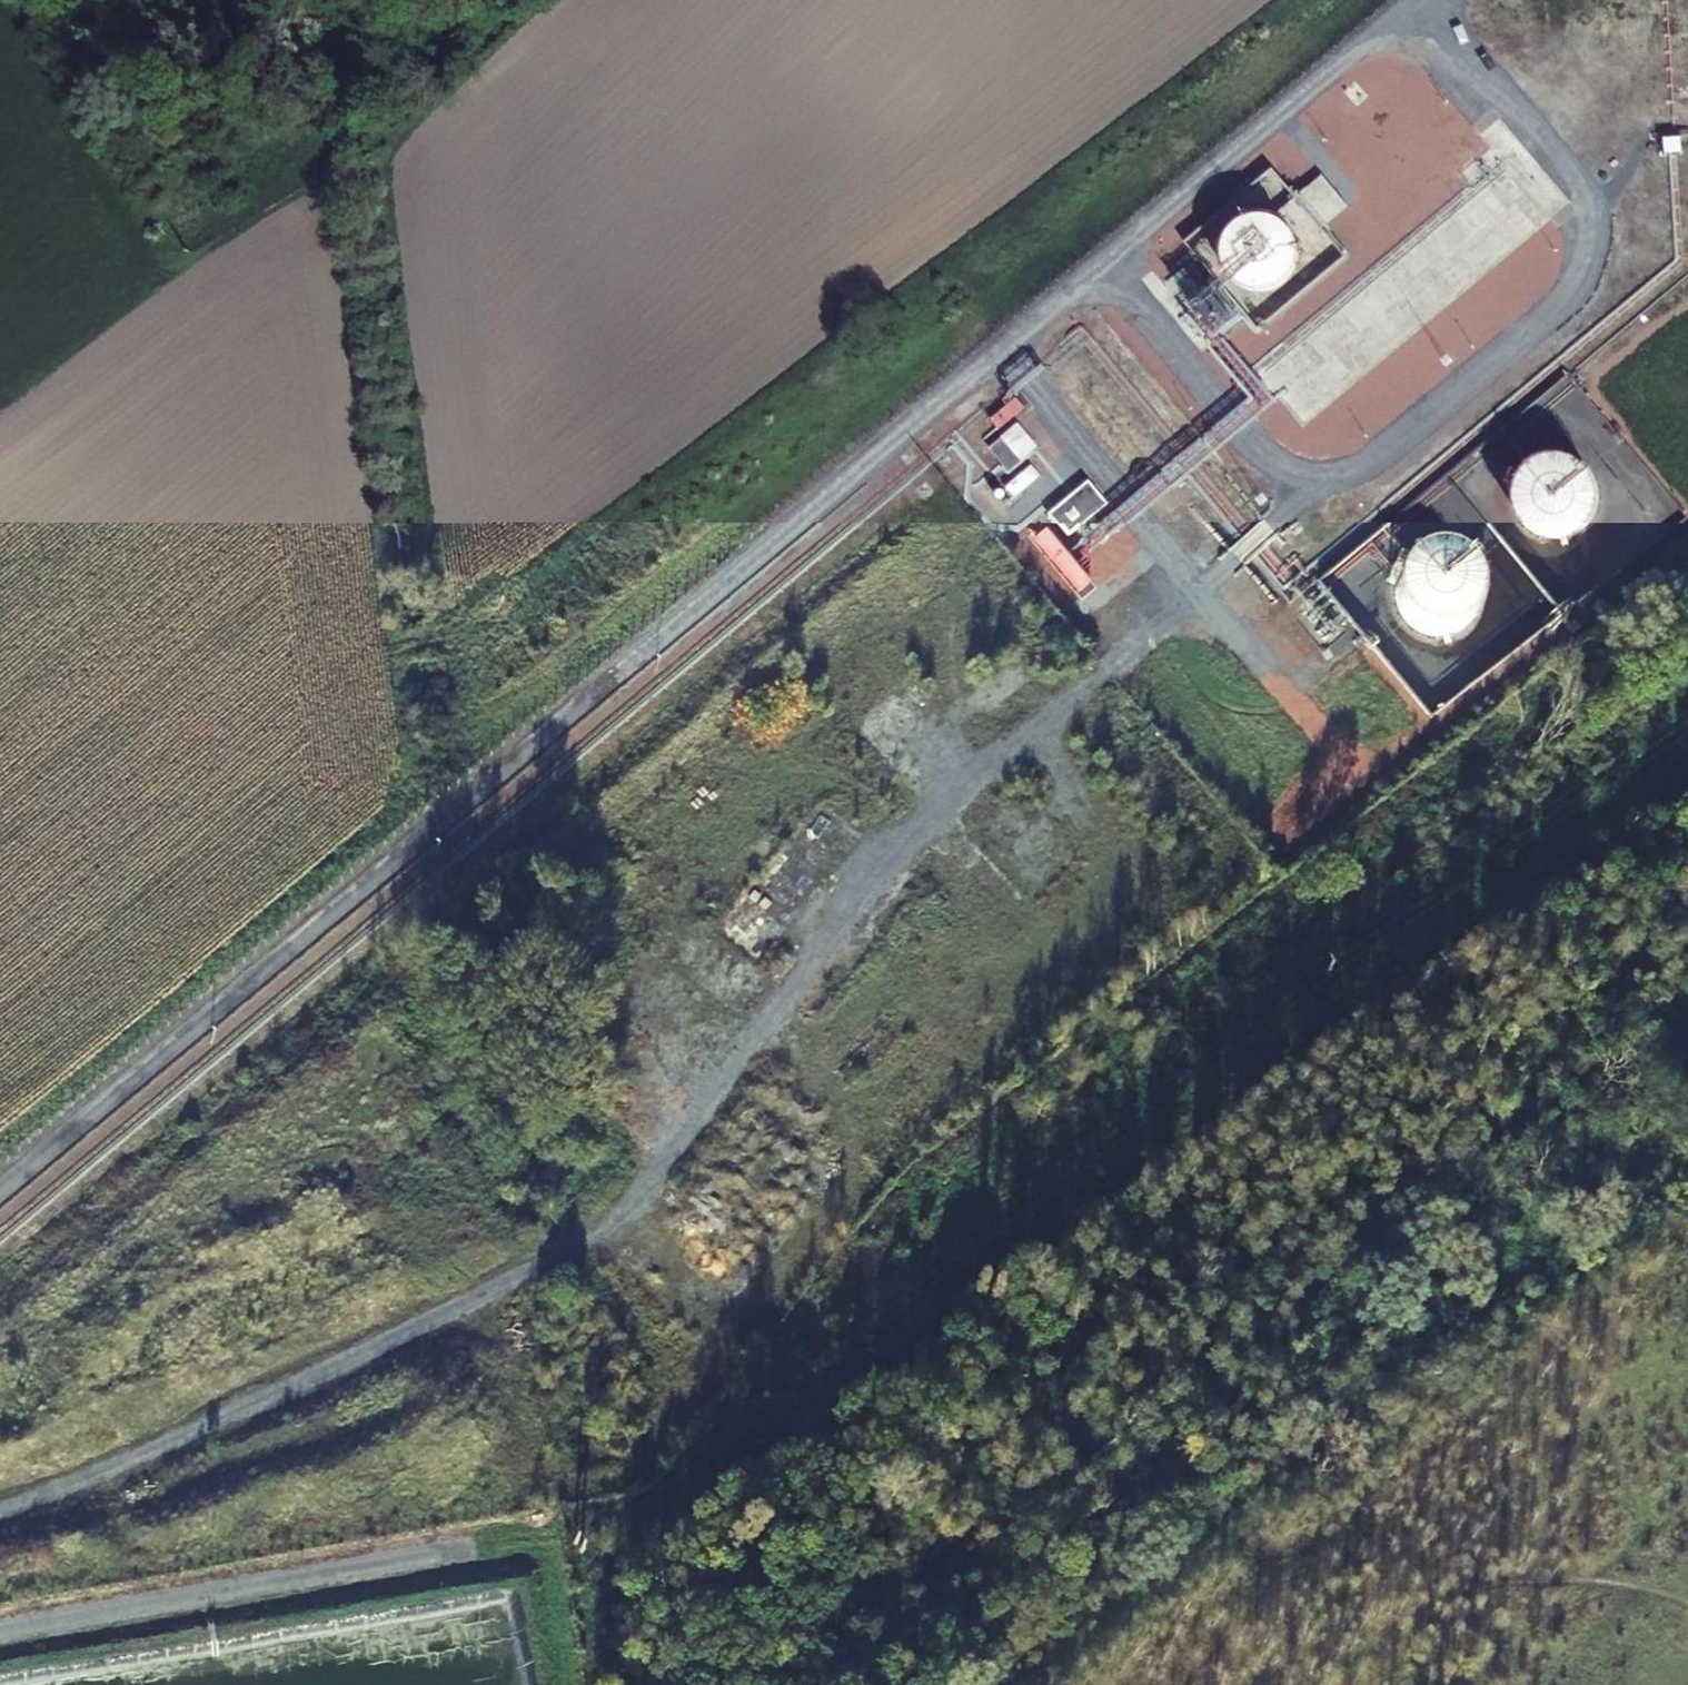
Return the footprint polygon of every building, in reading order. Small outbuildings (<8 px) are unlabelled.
[(1247,287),(1259,290),(1272,288),(1284,283),(1293,274),(1299,263),(1301,250),(1298,238),(1292,227),(1283,218),(1271,213),(1259,212),(1247,215),(1237,220),(1229,229),(1224,239),(1223,251),(1224,262),(1229,273),(1237,281),(1247,287)] [(1016,421),(987,448),(1009,471),(1038,444),(1016,421)] [(1539,548),(1551,551),(1564,550),(1575,544),(1584,536),(1590,524),(1592,512),(1590,499),(1584,488),(1575,480),(1563,475),(1550,473),(1539,476),(1529,482),(1521,490),(1516,501),(1514,512),(1516,524),(1521,534),(1529,543),(1539,548)] [(1418,633),(1431,636),(1443,635),(1455,629),(1464,620),(1470,609),(1472,597),(1470,584),(1464,573),(1454,565),(1443,559),(1430,558),(1419,561),(1409,567),(1401,575),(1396,585),(1394,597),(1396,608),(1401,619),(1408,627),(1418,633)]
